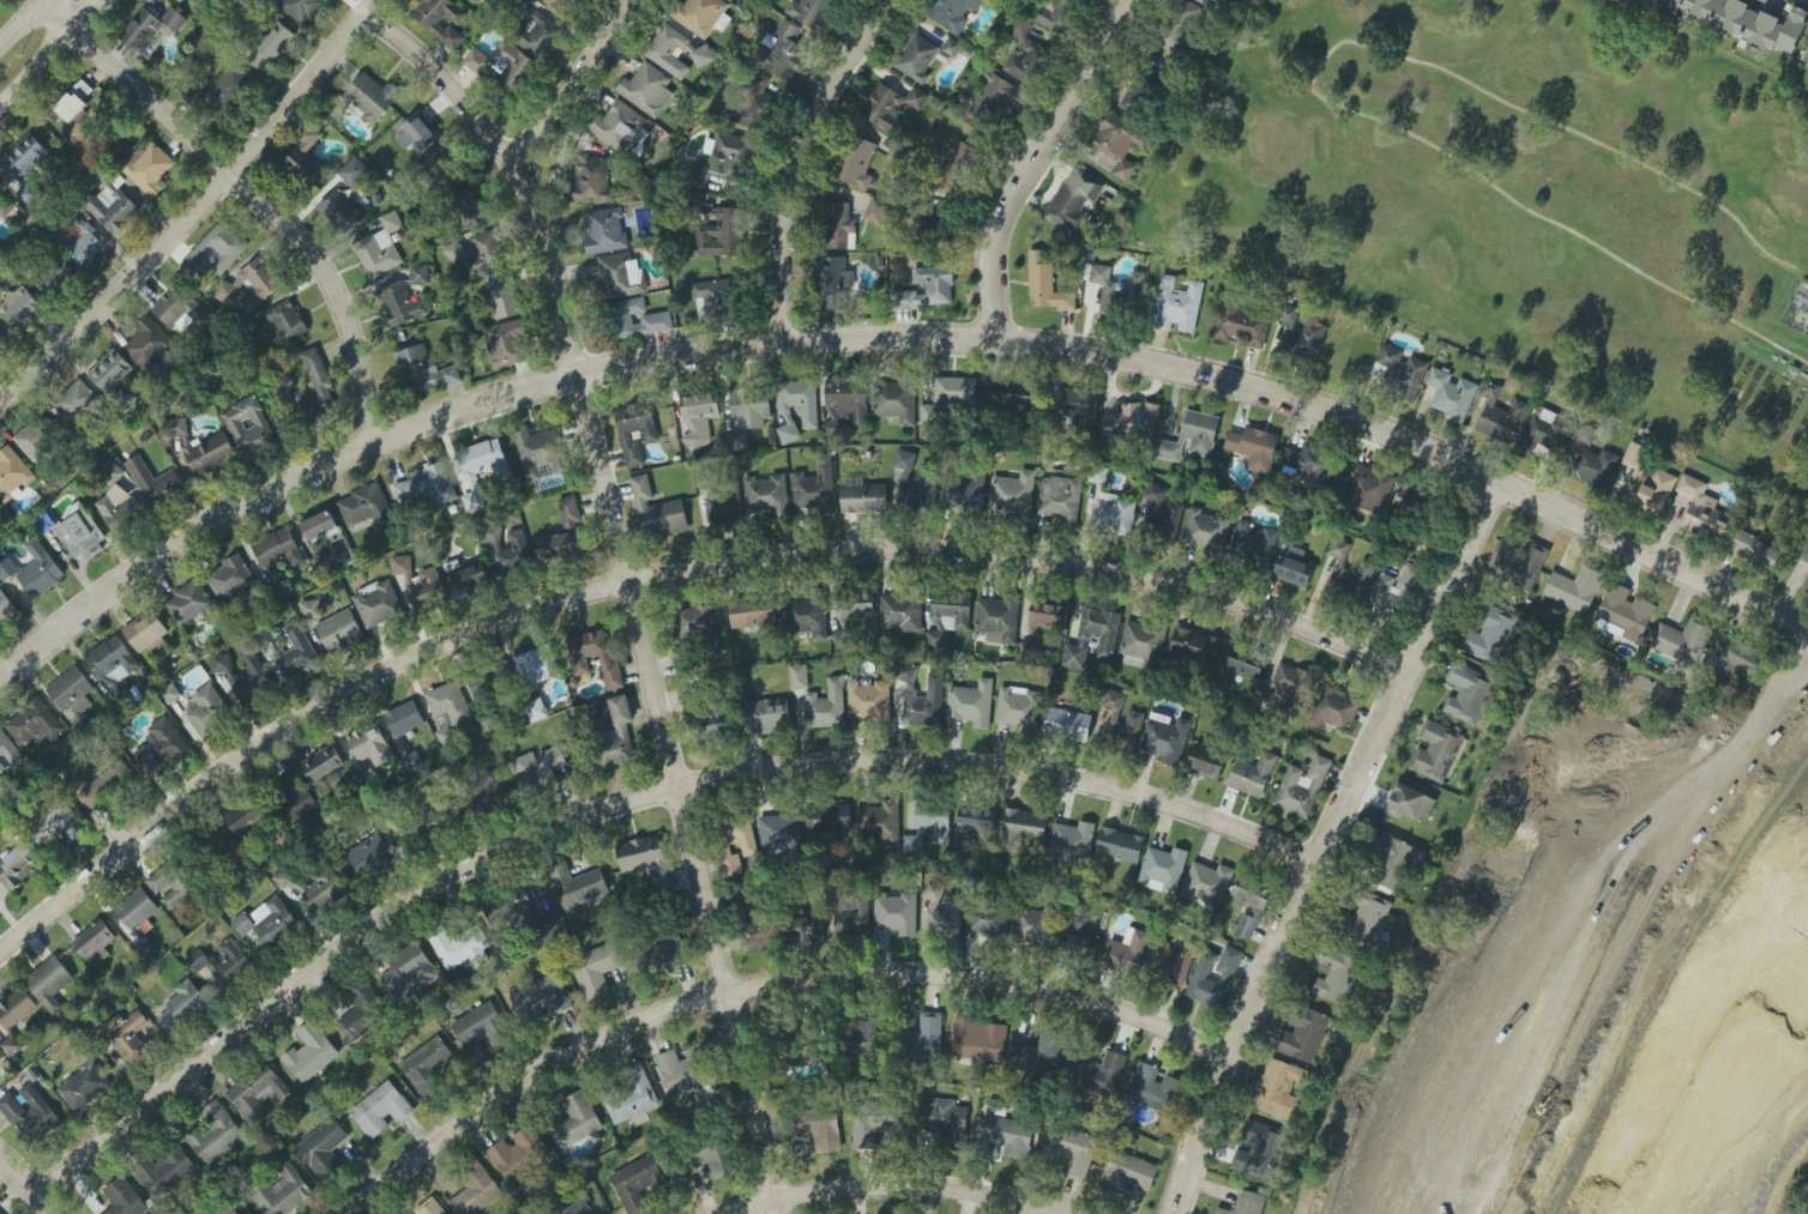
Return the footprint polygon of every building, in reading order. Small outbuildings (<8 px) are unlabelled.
[(452,53),(464,40),(442,20),(446,16),(456,26),(466,15),(450,0),(425,0),(411,14),(452,53)] [(541,1),(572,18),(582,0),(541,0),(541,1)] [(705,40),(713,27),(722,32),(730,19),(723,14),(729,4),(723,0),(686,0),(673,20),(705,40)] [(819,33),(838,0),(837,0),(802,0),(799,4),(792,0),(784,13),(819,33)] [(957,37),(972,16),(973,17),(985,0),(935,0),(925,15),(957,37)] [(1069,29),(1069,0),(1042,0),(1041,28),(1069,29)] [(1208,11),(1184,0),(1180,0),(1159,48),(1187,60),(1208,11)] [(1807,14),(1807,12),(1791,6),(1785,22),(1746,7),(1747,4),(1735,0),(1664,0),(1661,7),(1792,56),(1807,14)] [(160,20),(144,7),(119,38),(137,53),(149,39),(158,46),(171,30),(176,35),(188,20),(171,6),(160,20)] [(564,29),(535,10),(514,42),(542,61),(564,29)] [(1050,50),(1026,37),(1032,27),(1017,18),(1008,33),(1021,41),(1017,47),(1025,52),(1021,59),(1010,53),(1000,70),(1029,87),(1050,50)] [(801,28),(783,19),(774,37),(767,33),(752,63),(791,82),(807,49),(793,43),(801,28)] [(295,32),(278,22),(251,64),(268,74),(295,32)] [(690,68),(671,56),(676,48),(705,67),(714,54),(702,46),(700,47),(663,24),(643,56),(682,81),(690,68)] [(924,84),(929,76),(925,74),(939,47),(913,33),(894,69),(924,84)] [(936,56),(950,64),(962,45),(948,37),(936,56)] [(512,95),(536,63),(504,39),(493,54),(508,65),(495,82),(512,95)] [(1807,64),(1807,44),(1800,60),(1807,64)] [(462,63),(483,78),(494,61),(473,47),(462,63)] [(673,92),(666,88),(672,78),(643,62),(632,82),(624,77),(614,93),(658,118),(673,92)] [(216,121),(255,85),(236,64),(197,100),(216,121)] [(403,95),(389,82),(383,88),(365,72),(341,98),(372,127),(403,95)] [(763,93),(769,79),(753,72),(731,120),(755,131),(771,97),(763,93)] [(1029,94),(989,72),(967,113),(988,124),(999,102),(1018,113),(1029,94)] [(70,124),(88,103),(85,101),(94,90),(81,78),(53,110),(70,124)] [(860,116),(890,132),(901,111),(915,118),(928,95),(913,86),(907,97),(879,82),(860,116)] [(1132,82),(1120,109),(1143,119),(1155,91),(1132,82)] [(647,131),(643,128),(648,121),(618,99),(602,120),(597,116),(588,129),(626,158),(647,131)] [(412,145),(417,154),(439,141),(422,112),(394,129),(405,149),(412,145)] [(1128,184),(1138,166),(1125,159),(1132,145),(1146,153),(1155,137),(1110,112),(1091,147),(1118,162),(1111,174),(1128,184)] [(323,135),(309,123),(295,139),(299,143),(283,162),(309,184),(324,167),(307,152),(323,135)] [(965,144),(957,140),(934,190),(954,199),(984,135),(971,130),(965,144)] [(708,174),(742,182),(752,140),(715,131),(714,140),(706,138),(702,158),(695,157),(687,189),(703,192),(708,174)] [(26,185),(16,195),(30,209),(46,195),(26,174),(49,153),(31,134),(3,160),(26,185)] [(837,180),(868,190),(873,176),(868,174),(877,144),(850,136),(837,180)] [(177,163),(151,140),(141,151),(136,146),(117,167),(153,199),(165,187),(160,182),(177,163)] [(463,182),(443,148),(420,160),(440,195),(463,182)] [(371,172),(356,156),(337,173),(352,189),(371,172)] [(611,158),(575,158),(574,203),(610,203),(611,158)] [(1045,218),(1077,235),(1103,185),(1071,168),(1045,218)] [(116,236),(141,209),(110,180),(85,207),(116,236)] [(346,236),(365,218),(337,188),(318,206),(346,236)] [(466,230),(487,221),(473,189),(451,198),(466,230)] [(889,204),(873,197),(864,219),(880,225),(889,204)] [(856,220),(850,220),(850,203),(828,202),(827,249),(856,250),(856,220)] [(585,212),(588,236),(584,236),(586,255),(629,249),(627,233),(633,232),(631,216),(624,217),(623,207),(585,212)] [(695,256),(742,256),(742,208),(709,208),(709,216),(716,216),(716,226),(695,226),(695,256)] [(403,264),(389,235),(404,228),(395,210),(379,218),(384,229),(352,245),(369,280),(403,264)] [(250,246),(222,220),(179,266),(193,279),(207,264),(221,277),(250,246)] [(79,230),(83,232),(68,254),(89,269),(107,242),(82,225),(79,230)] [(470,239),(484,271),(507,261),(494,229),(470,239)] [(454,265),(468,254),(457,240),(443,251),(454,265)] [(1029,251),(1030,308),(1059,307),(1059,311),(1076,311),(1075,292),(1054,293),(1052,250),(1029,251)] [(597,257),(606,300),(647,292),(640,259),(632,260),(630,251),(597,257)] [(246,315),(284,285),(261,257),(228,283),(227,281),(215,290),(229,308),(236,302),(246,315)] [(854,271),(846,271),(846,257),(821,257),(821,309),(843,309),(843,288),(854,288),(854,271)] [(51,299),(76,272),(61,258),(36,285),(51,299)] [(1099,313),(1124,316),(1126,298),(1142,300),(1145,273),(1129,271),(1128,284),(1110,282),(1112,267),(1092,264),(1089,283),(1102,285),(1099,313)] [(428,266),(409,266),(410,285),(429,284),(428,266)] [(954,306),(951,266),(912,269),(913,284),(925,283),(926,291),(891,293),(892,309),(954,306)] [(524,314),(513,270),(486,277),(497,321),(524,314)] [(1194,334),(1204,283),(1189,280),(1187,292),(1173,289),(1176,277),(1162,274),(1152,326),(1174,330),(1194,334)] [(423,299),(411,303),(403,280),(376,291),(390,329),(428,314),(423,299)] [(732,280),(692,282),(693,305),(702,304),(703,317),(733,316),(732,280)] [(152,308),(178,335),(193,321),(199,326),(209,317),(177,283),(152,308)] [(43,307),(21,284),(0,304),(0,313),(17,331),(43,307)] [(670,312),(636,316),(636,314),(646,312),(644,298),(613,302),(618,339),(673,331),(670,312)] [(262,326),(273,321),(278,331),(269,336),(274,348),(307,333),(291,299),(257,316),(262,326)] [(1263,350),(1271,316),(1217,304),(1209,338),(1231,343),(1233,335),(1249,339),(1247,346),(1263,350)] [(1326,324),(1306,319),(1303,331),(1294,329),(1299,308),(1284,305),(1274,347),(1318,358),(1326,324)] [(134,327),(139,333),(122,348),(145,373),(175,344),(147,315),(134,327)] [(493,369),(531,360),(521,319),(483,328),(493,369)] [(8,339),(0,330),(0,346),(8,339)] [(395,353),(408,396),(461,380),(457,365),(438,371),(435,358),(428,360),(423,344),(395,353)] [(1372,375),(1383,379),(1380,389),(1416,401),(1429,363),(1409,356),(1407,364),(1399,361),(1402,351),(1382,345),(1372,375)] [(336,410),(328,388),(332,387),(317,347),(300,354),(317,396),(308,400),(304,388),(290,393),(302,423),(336,410)] [(133,368),(114,348),(87,375),(106,394),(133,368)] [(1437,388),(1430,407),(1445,413),(1443,418),(1464,425),(1479,385),(1455,376),(1456,376),(1432,367),(1425,384),(1437,388)] [(866,378),(826,379),(827,437),(847,436),(846,429),(867,429),(866,378)] [(975,378),(934,378),(934,405),(921,405),(921,422),(935,421),(935,405),(976,405),(975,378)] [(76,426),(101,402),(80,379),(54,403),(76,426)] [(914,426),(915,379),(898,379),(898,384),(877,384),(876,417),(900,417),(900,426),(914,426)] [(1474,431),(1509,447),(1528,405),(1515,399),(1509,413),(1493,406),(1502,387),(1486,380),(1479,395),(1488,400),(1474,431)] [(818,429),(816,386),(814,381),(778,383),(779,414),(783,425),(776,427),(782,445),(800,439),(791,412),(791,407),(800,407),(801,410),(802,430),(818,429)] [(1033,387),(1001,386),(1000,413),(1032,414),(1033,387)] [(1098,392),(1063,389),(1060,415),(1078,417),(1077,430),(1094,432),(1098,392)] [(771,419),(769,391),(731,393),(733,433),(728,433),(729,451),(748,450),(747,429),(765,428),(764,419),(771,419)] [(720,417),(716,393),(680,398),(687,449),(712,446),(708,419),(720,417)] [(221,411),(242,459),(277,444),(256,396),(221,411)] [(626,469),(646,465),(642,443),(634,444),(631,433),(641,431),(644,444),(658,441),(650,402),(614,409),(626,469)] [(1102,415),(1103,438),(1158,435),(1156,403),(1122,405),(1122,414),(1102,415)] [(1537,443),(1556,451),(1570,421),(1537,405),(1516,450),(1531,457),(1537,443)] [(1219,417),(1185,410),(1178,443),(1159,440),(1156,458),(1180,462),(1185,440),(1191,441),(1188,453),(1211,458),(1219,417)] [(55,427),(44,414),(14,440),(34,463),(57,443),(48,433),(55,427)] [(166,438),(188,436),(186,418),(164,420),(166,438)] [(1280,436),(1245,426),(1243,435),(1228,431),(1223,449),(1250,457),(1246,469),(1269,475),(1280,436)] [(530,435),(529,429),(514,434),(529,483),(566,472),(553,429),(530,435)] [(237,456),(223,430),(185,450),(199,476),(237,456)] [(455,452),(469,494),(462,496),(466,508),(483,502),(474,475),(494,468),(497,479),(511,474),(499,438),(455,452)] [(1676,476),(1655,468),(1651,479),(1642,476),(1652,450),(1631,442),(1622,464),(1634,469),(1622,499),(1662,514),(1676,476)] [(0,463),(0,501),(2,505),(36,482),(11,444),(0,451),(0,462),(0,463)] [(1288,447),(1279,470),(1304,479),(1303,483),(1326,492),(1338,458),(1303,445),(1301,452),(1288,447)] [(1600,455),(1581,449),(1572,476),(1608,489),(1619,456),(1602,450),(1600,455)] [(913,451),(895,451),(895,469),(899,469),(900,507),(936,507),(935,464),(921,464),(921,480),(914,480),(913,451)] [(125,463),(150,506),(184,487),(174,468),(154,480),(140,454),(125,463)] [(119,459),(100,466),(107,485),(126,478),(119,459)] [(392,486),(399,506),(431,495),(435,507),(457,499),(444,460),(410,472),(412,479),(392,486)] [(792,472),(794,509),(818,508),(819,515),(835,514),(832,462),(817,463),(818,477),(804,478),(804,472),(792,472)] [(1396,478),(1353,462),(1339,500),(1383,516),(1396,478)] [(992,478),(990,512),(1032,514),(1034,471),(1020,470),(1020,479),(992,478)] [(630,478),(643,539),(689,529),(682,498),(654,504),(648,474),(630,478)] [(746,514),(774,513),(775,518),(788,518),(786,474),(769,475),(769,478),(744,479),(746,514)] [(943,481),(942,507),(984,508),(986,475),(963,474),(963,482),(943,481)] [(1693,498),(1682,525),(1723,541),(1732,518),(1714,510),(1718,500),(1703,494),(1707,484),(1682,474),(1675,491),(1693,498)] [(1082,481),(1042,476),(1037,515),(1059,518),(1058,526),(1076,528),(1082,481)] [(336,501),(348,528),(373,518),(378,529),(395,522),(379,483),(336,501)] [(95,501),(114,533),(142,515),(123,484),(95,501)] [(1183,506),(1165,502),(1168,488),(1148,484),(1144,501),(1150,502),(1146,523),(1162,526),(1158,542),(1174,546),(1183,506)] [(886,514),(887,486),(841,485),(841,513),(886,514)] [(1430,490),(1399,485),(1395,508),(1426,513),(1430,490)] [(1136,502),(1098,493),(1090,527),(1129,536),(1136,502)] [(705,498),(708,527),(743,522),(739,494),(705,498)] [(576,522),(581,521),(576,496),(559,499),(565,534),(542,539),(546,561),(583,554),(576,522)] [(83,506),(53,525),(78,564),(107,545),(83,506)] [(310,544),(319,540),(323,548),(343,537),(328,507),(299,522),(310,544)] [(1230,515),(1215,512),(1214,514),(1189,508),(1181,544),(1222,554),(1230,515)] [(1268,571),(1277,531),(1236,522),(1229,553),(1256,559),(1254,567),(1268,571)] [(251,544),(263,569),(288,558),(293,569),(305,564),(288,527),(251,544)] [(491,543),(499,575),(533,566),(524,529),(508,533),(511,547),(502,550),(500,541),(491,543)] [(1784,550),(1737,531),(1729,550),(1776,569),(1784,550)] [(36,560),(16,576),(35,600),(66,576),(35,537),(24,545),(36,560)] [(1360,604),(1377,566),(1363,559),(1356,574),(1342,568),(1352,546),(1333,537),(1325,554),(1339,560),(1326,589),(1360,604)] [(1807,538),(1797,558),(1807,564),(1807,539),(1807,538)] [(1530,593),(1548,554),(1528,545),(1525,552),(1515,548),(1501,580),(1530,593)] [(1306,551),(1289,546),(1283,565),(1275,563),(1271,578),(1307,589),(1315,563),(1303,559),(1306,551)] [(205,573),(218,601),(255,584),(242,556),(205,573)] [(441,569),(419,570),(420,581),(412,582),(411,556),(390,557),(391,576),(408,575),(410,606),(443,604),(441,569)] [(4,583),(19,572),(8,558),(0,564),(0,578),(4,583)] [(458,561),(445,564),(452,593),(488,585),(482,560),(459,566),(458,561)] [(1382,572),(1364,611),(1394,626),(1421,569),(1406,562),(1398,580),(1382,572)] [(1542,596),(1587,615),(1604,575),(1581,565),(1574,581),(1552,572),(1542,596)] [(365,629),(403,613),(389,578),(351,595),(365,629)] [(163,600),(178,627),(214,608),(199,581),(163,600)] [(1594,627),(1640,645),(1656,605),(1631,596),(1633,590),(1611,582),(1594,627)] [(20,611),(0,589),(0,629),(20,611)] [(970,631),(971,594),(933,593),(932,631),(928,631),(928,646),(947,647),(947,630),(970,631)] [(922,597),(880,596),(879,631),(921,632),(922,597)] [(732,630),(769,624),(765,597),(728,602),(732,630)] [(1016,645),(1019,602),(977,598),(974,632),(987,633),(986,643),(1016,645)] [(813,642),(826,641),(825,599),(784,600),(785,633),(813,632),(813,642)] [(303,621),(322,619),(320,600),(302,602),(303,621)] [(1068,608),(1032,602),(1023,654),(1037,656),(1042,626),(1065,629),(1068,608)] [(1458,649),(1497,666),(1518,617),(1484,602),(1476,622),(1484,625),(1479,636),(1466,630),(1458,649)] [(314,626),(330,655),(364,637),(349,608),(314,626)] [(1120,613),(1083,608),(1077,645),(1065,644),(1061,667),(1086,671),(1091,636),(1099,637),(1095,661),(1113,664),(1120,613)] [(169,633),(154,610),(123,629),(141,658),(166,642),(162,637),(169,633)] [(1696,667),(1713,628),(1689,618),(1683,632),(1660,623),(1650,647),(1696,667)] [(1122,663),(1155,672),(1166,630),(1127,620),(1118,654),(1124,655),(1122,663)] [(283,628),(293,649),(282,654),(271,630),(255,638),(261,651),(270,647),(284,679),(318,664),(299,621),(283,628)] [(1206,635),(1175,627),(1168,652),(1199,659),(1206,635)] [(606,691),(625,687),(619,661),(611,663),(604,630),(566,637),(574,677),(591,674),(588,658),(599,656),(606,691)] [(84,659),(111,691),(141,665),(114,634),(84,659)] [(1754,680),(1766,654),(1721,634),(1707,667),(1729,676),(1732,670),(1754,680)] [(688,647),(671,652),(677,676),(694,671),(688,647)] [(227,699),(237,697),(240,702),(268,685),(266,672),(251,648),(239,655),(240,659),(245,669),(247,677),(237,678),(232,669),(229,653),(209,656),(212,673),(227,699)] [(556,654),(525,653),(524,678),(555,680),(556,654)] [(1294,723),(1313,675),(1280,662),(1268,694),(1267,693),(1261,708),(1273,713),(1272,715),(1294,723)] [(1476,725),(1493,677),(1452,663),(1445,682),(1460,687),(1457,698),(1448,695),(1442,713),(1476,725)] [(807,665),(790,666),(791,690),(808,689),(807,665)] [(63,712),(72,705),(79,715),(93,705),(86,696),(94,690),(77,666),(45,688),(63,712)] [(904,725),(942,726),(943,673),(928,673),(928,697),(915,697),(916,666),(898,666),(898,682),(905,682),(904,725)] [(505,673),(500,670),(496,674),(486,667),(468,692),(483,703),(505,673)] [(806,728),(845,727),(843,676),(827,677),(828,699),(817,699),(817,692),(805,693),(806,728)] [(978,688),(948,687),(947,719),(974,721),(974,728),(990,729),(993,678),(978,678),(978,688)] [(1348,732),(1361,703),(1337,692),(1341,685),(1326,678),(1306,724),(1318,730),(1322,721),(1348,732)] [(472,718),(457,680),(424,693),(439,731),(436,732),(443,748),(457,742),(451,726),(472,718)] [(168,704),(181,697),(174,683),(160,691),(168,704)] [(200,737),(232,715),(211,683),(192,696),(198,706),(185,715),(200,737)] [(890,718),(889,683),(849,684),(850,719),(890,718)] [(995,726),(1037,730),(1040,691),(999,687),(995,726)] [(1144,714),(1128,710),(1124,723),(1118,722),(1125,695),(1106,690),(1101,708),(1110,710),(1103,737),(1135,746),(1144,714)] [(602,769),(635,761),(626,724),(634,723),(627,694),(608,699),(616,729),(594,734),(602,769)] [(22,747),(42,731),(51,742),(66,729),(39,696),(4,725),(22,747)] [(530,724),(548,717),(541,698),(523,704),(530,724)] [(424,725),(414,700),(384,713),(394,738),(424,725)] [(598,718),(610,715),(608,700),(595,702),(598,718)] [(744,701),(745,734),(788,733),(788,700),(744,701)] [(1087,745),(1093,716),(1048,707),(1042,735),(1087,745)] [(1192,721),(1174,716),(1174,719),(1151,712),(1140,750),(1164,757),(1162,765),(1178,769),(1192,721)] [(166,767),(190,748),(165,716),(143,733),(149,741),(131,755),(148,775),(163,763),(166,767)] [(1443,784),(1464,735),(1427,719),(1417,742),(1419,743),(1408,769),(1443,784)] [(359,763),(370,757),(376,767),(395,757),(374,722),(345,739),(359,763)] [(24,757),(1,729),(0,729),(0,776),(24,757)] [(300,763),(312,786),(345,767),(333,744),(300,763)] [(535,754),(535,752),(512,759),(522,790),(556,779),(553,771),(567,766),(560,746),(535,754)] [(1223,767),(1209,762),(1210,758),(1200,754),(1200,752),(1192,749),(1184,770),(1217,783),(1223,767)] [(1226,786),(1261,800),(1278,756),(1262,750),(1256,766),(1237,758),(1226,786)] [(1289,764),(1273,805),(1308,819),(1332,760),(1314,753),(1307,771),(1289,764)] [(77,797),(93,814),(135,775),(118,757),(77,797)] [(319,807),(297,774),(283,783),(292,796),(276,807),(289,827),(319,807)] [(475,810),(502,810),(502,776),(488,776),(488,795),(475,795),(475,810)] [(1428,823),(1436,797),(1395,784),(1386,814),(1399,818),(1400,815),(1428,823)] [(266,816),(257,800),(225,817),(234,834),(266,816)] [(898,800),(882,800),(882,808),(858,808),(859,844),(899,843),(898,800)] [(450,805),(421,806),(422,830),(451,829),(450,805)] [(806,806),(807,833),(850,831),(850,805),(806,806)] [(903,854),(923,854),(924,830),(933,831),(933,846),(948,846),(950,806),(916,805),(915,835),(904,835),(903,854)] [(997,813),(960,806),(956,831),(992,838),(997,813)] [(88,828),(64,807),(56,816),(48,809),(26,833),(44,849),(62,828),(77,841),(88,828)] [(999,845),(1019,847),(1020,836),(1045,839),(1048,814),(1003,809),(999,845)] [(344,853),(360,881),(395,860),(377,832),(387,826),(379,813),(369,818),(378,833),(344,853)] [(799,814),(759,816),(761,852),(801,850),(799,814)] [(757,855),(750,816),(722,822),(727,848),(718,850),(723,877),(743,873),(739,854),(731,855),(729,845),(740,843),(743,858),(757,855)] [(1095,824),(1079,821),(1078,827),(1054,823),(1046,862),(1068,866),(1070,859),(1088,862),(1095,824)] [(1096,855),(1139,864),(1145,836),(1101,827),(1096,855)] [(1395,892),(1414,846),(1379,831),(1370,853),(1382,858),(1372,882),(1395,892)] [(621,872),(651,867),(656,891),(671,888),(661,835),(616,844),(621,872)] [(42,865),(24,842),(0,862),(0,879),(9,891),(42,865)] [(1187,851),(1172,847),(1171,853),(1147,847),(1138,886),(1177,895),(1187,851)] [(155,896),(168,887),(171,892),(160,899),(169,911),(199,891),(176,858),(144,880),(155,896)] [(1216,871),(1193,862),(1181,894),(1211,907),(1209,911),(1217,914),(1235,870),(1219,864),(1216,871)] [(600,868),(572,878),(567,863),(550,870),(564,909),(609,892),(600,868)] [(347,892),(329,868),(305,885),(291,865),(272,878),(282,892),(293,884),(316,915),(347,892)] [(1234,935),(1251,942),(1272,890),(1239,877),(1230,899),(1246,906),(1234,935)] [(151,924),(147,920),(159,910),(141,887),(114,909),(136,936),(151,924)] [(1373,946),(1393,903),(1365,890),(1345,933),(1373,946)] [(242,937),(253,929),(268,947),(298,922),(276,894),(248,917),(244,912),(230,923),(242,937)] [(492,930),(520,922),(511,895),(483,904),(492,930)] [(916,895),(874,896),(874,930),(899,929),(899,937),(917,937),(916,895)] [(868,896),(853,896),(853,901),(835,901),(836,935),(869,935),(868,896)] [(928,910),(927,934),(960,935),(961,898),(947,897),(947,910),(928,910)] [(969,937),(1008,935),(1007,907),(968,908),(969,937)] [(1050,911),(1017,908),(1014,940),(1047,943),(1050,911)] [(749,952),(784,943),(777,916),(742,925),(749,952)] [(788,942),(823,941),(822,917),(787,918),(788,942)] [(71,944),(88,962),(97,954),(100,957),(119,939),(99,918),(71,944)] [(449,975),(486,955),(483,950),(489,947),(476,925),(451,939),(443,925),(426,934),(449,975)] [(1109,940),(1102,968),(1138,977),(1149,933),(1127,927),(1123,944),(1109,940)] [(658,958),(666,956),(669,969),(688,965),(680,931),(653,938),(658,958)] [(1096,959),(1097,936),(1062,935),(1061,957),(1096,959)] [(200,948),(186,960),(198,974),(207,966),(225,987),(252,964),(230,938),(219,947),(227,958),(219,964),(212,955),(208,958),(200,948)] [(387,958),(393,970),(382,976),(396,1002),(439,979),(419,941),(387,958)] [(571,958),(586,1002),(611,993),(604,974),(622,967),(614,943),(571,958)] [(1150,963),(1159,965),(1156,978),(1186,984),(1193,950),(1186,949),(1154,943),(1150,963)] [(1185,997),(1208,1005),(1208,1008),(1220,1012),(1242,951),(1223,945),(1219,957),(1202,950),(1185,997)] [(1312,992),(1344,1005),(1362,962),(1321,945),(1314,963),(1330,969),(1325,981),(1318,977),(1312,992)] [(74,980),(56,955),(24,979),(52,1017),(64,1008),(54,995),(74,980)] [(548,1003),(554,1016),(573,1008),(556,973),(508,996),(519,1018),(548,1003)] [(169,1034),(209,1004),(189,978),(174,989),(178,994),(163,1006),(166,1010),(156,1018),(169,1034)] [(352,1041),(391,1013),(368,981),(347,996),(356,1008),(338,1021),(352,1041)] [(4,1031),(38,1011),(24,988),(0,1003),(0,1023),(4,1031)] [(449,1024),(467,1056),(482,1047),(479,1041),(488,1036),(493,1045),(510,1035),(491,1000),(449,1024)] [(1274,1051),(1313,1065),(1330,1018),(1295,1005),(1287,1029),(1282,1027),(1274,1051)] [(149,1022),(137,1010),(125,1021),(118,1014),(106,1026),(112,1032),(105,1039),(132,1067),(152,1049),(138,1033),(149,1022)] [(909,1030),(908,1057),(941,1058),(942,1013),(920,1012),(920,1030),(909,1030)] [(848,1054),(876,1055),(876,1018),(849,1017),(848,1054)] [(1008,1024),(955,1017),(950,1056),(1003,1063),(1008,1024)] [(283,1059),(303,1085),(341,1055),(312,1019),(295,1032),(304,1043),(283,1059)] [(1057,1077),(1066,1037),(1042,1032),(1039,1047),(1018,1042),(1012,1067),(1057,1077)] [(9,1058),(24,1047),(14,1034),(0,1045),(9,1058)] [(424,1100),(443,1086),(432,1071),(454,1056),(439,1036),(399,1065),(424,1100)] [(656,1057),(670,1097),(708,1083),(695,1046),(683,1050),(687,1059),(679,1061),(675,1050),(656,1057)] [(1114,1098),(1127,1056),(1107,1050),(1103,1064),(1080,1057),(1071,1085),(1114,1098)] [(1290,1096),(1293,1082),(1305,1085),(1309,1070),(1267,1058),(1254,1107),(1294,1117),(1300,1099),(1290,1096)] [(111,1084),(91,1060),(56,1090),(76,1113),(111,1084)] [(1162,1069),(1139,1061),(1126,1099),(1170,1114),(1181,1081),(1160,1074),(1162,1069)] [(272,1114),(263,1101),(274,1093),(280,1101),(290,1093),(269,1063),(226,1093),(251,1128),(272,1114)] [(660,1106),(641,1063),(620,1072),(627,1087),(602,1098),(615,1126),(660,1106)] [(348,1111),(371,1141),(393,1124),(395,1126),(414,1111),(390,1079),(348,1111)] [(30,1082),(16,1094),(12,1089),(0,1099),(0,1105),(33,1147),(63,1123),(30,1082)] [(561,1100),(569,1117),(548,1128),(561,1151),(604,1129),(584,1089),(561,1100)] [(206,1166),(245,1137),(217,1099),(200,1112),(212,1128),(203,1134),(198,1127),(185,1137),(206,1166)] [(923,1135),(966,1137),(968,1107),(955,1106),(955,1100),(933,1099),(932,1106),(924,1106),(923,1135)] [(854,1149),(875,1149),(875,1134),(899,1135),(900,1103),(854,1103),(854,1149)] [(815,1153),(840,1152),(838,1108),(792,1111),(793,1139),(814,1138),(815,1153)] [(1004,1156),(1028,1160),(1034,1124),(985,1116),(978,1155),(996,1158),(998,1147),(1006,1148),(1004,1156)] [(294,1146),(320,1181),(341,1165),(331,1151),(349,1138),(334,1117),(294,1146)] [(1236,1148),(1229,1168),(1266,1180),(1283,1131),(1250,1119),(1243,1141),(1252,1144),(1249,1153),(1236,1148)] [(1064,1177),(1085,1183),(1098,1138),(1051,1124),(1043,1152),(1069,1160),(1064,1177)] [(509,1184),(550,1154),(529,1125),(508,1140),(506,1137),(486,1152),(509,1184)] [(701,1173),(702,1164),(728,1165),(729,1146),(689,1144),(688,1173),(701,1173)] [(149,1157),(133,1168),(155,1199),(196,1169),(180,1146),(155,1164),(149,1157)] [(1150,1191),(1159,1166),(1113,1149),(1099,1189),(1122,1197),(1128,1183),(1150,1191)] [(647,1207),(641,1192),(664,1183),(654,1155),(610,1172),(626,1213),(630,1213),(647,1207)] [(479,1160),(457,1174),(467,1188),(448,1202),(456,1213),(476,1213),(503,1195),(479,1160)] [(288,1161),(276,1170),(283,1178),(272,1187),(265,1178),(245,1193),(262,1213),(288,1213),(314,1193),(288,1161)] [(122,1175),(103,1191),(114,1205),(103,1213),(144,1213),(150,1209),(122,1175)] [(1215,1213),(1261,1213),(1267,1197),(1242,1189),(1234,1213),(1217,1207),(1215,1213)] [(590,1194),(551,1213),(600,1213),(590,1194)] [(433,1197),(411,1213),(447,1213),(433,1197)] [(230,1203),(215,1213),(237,1213),(230,1203)]
